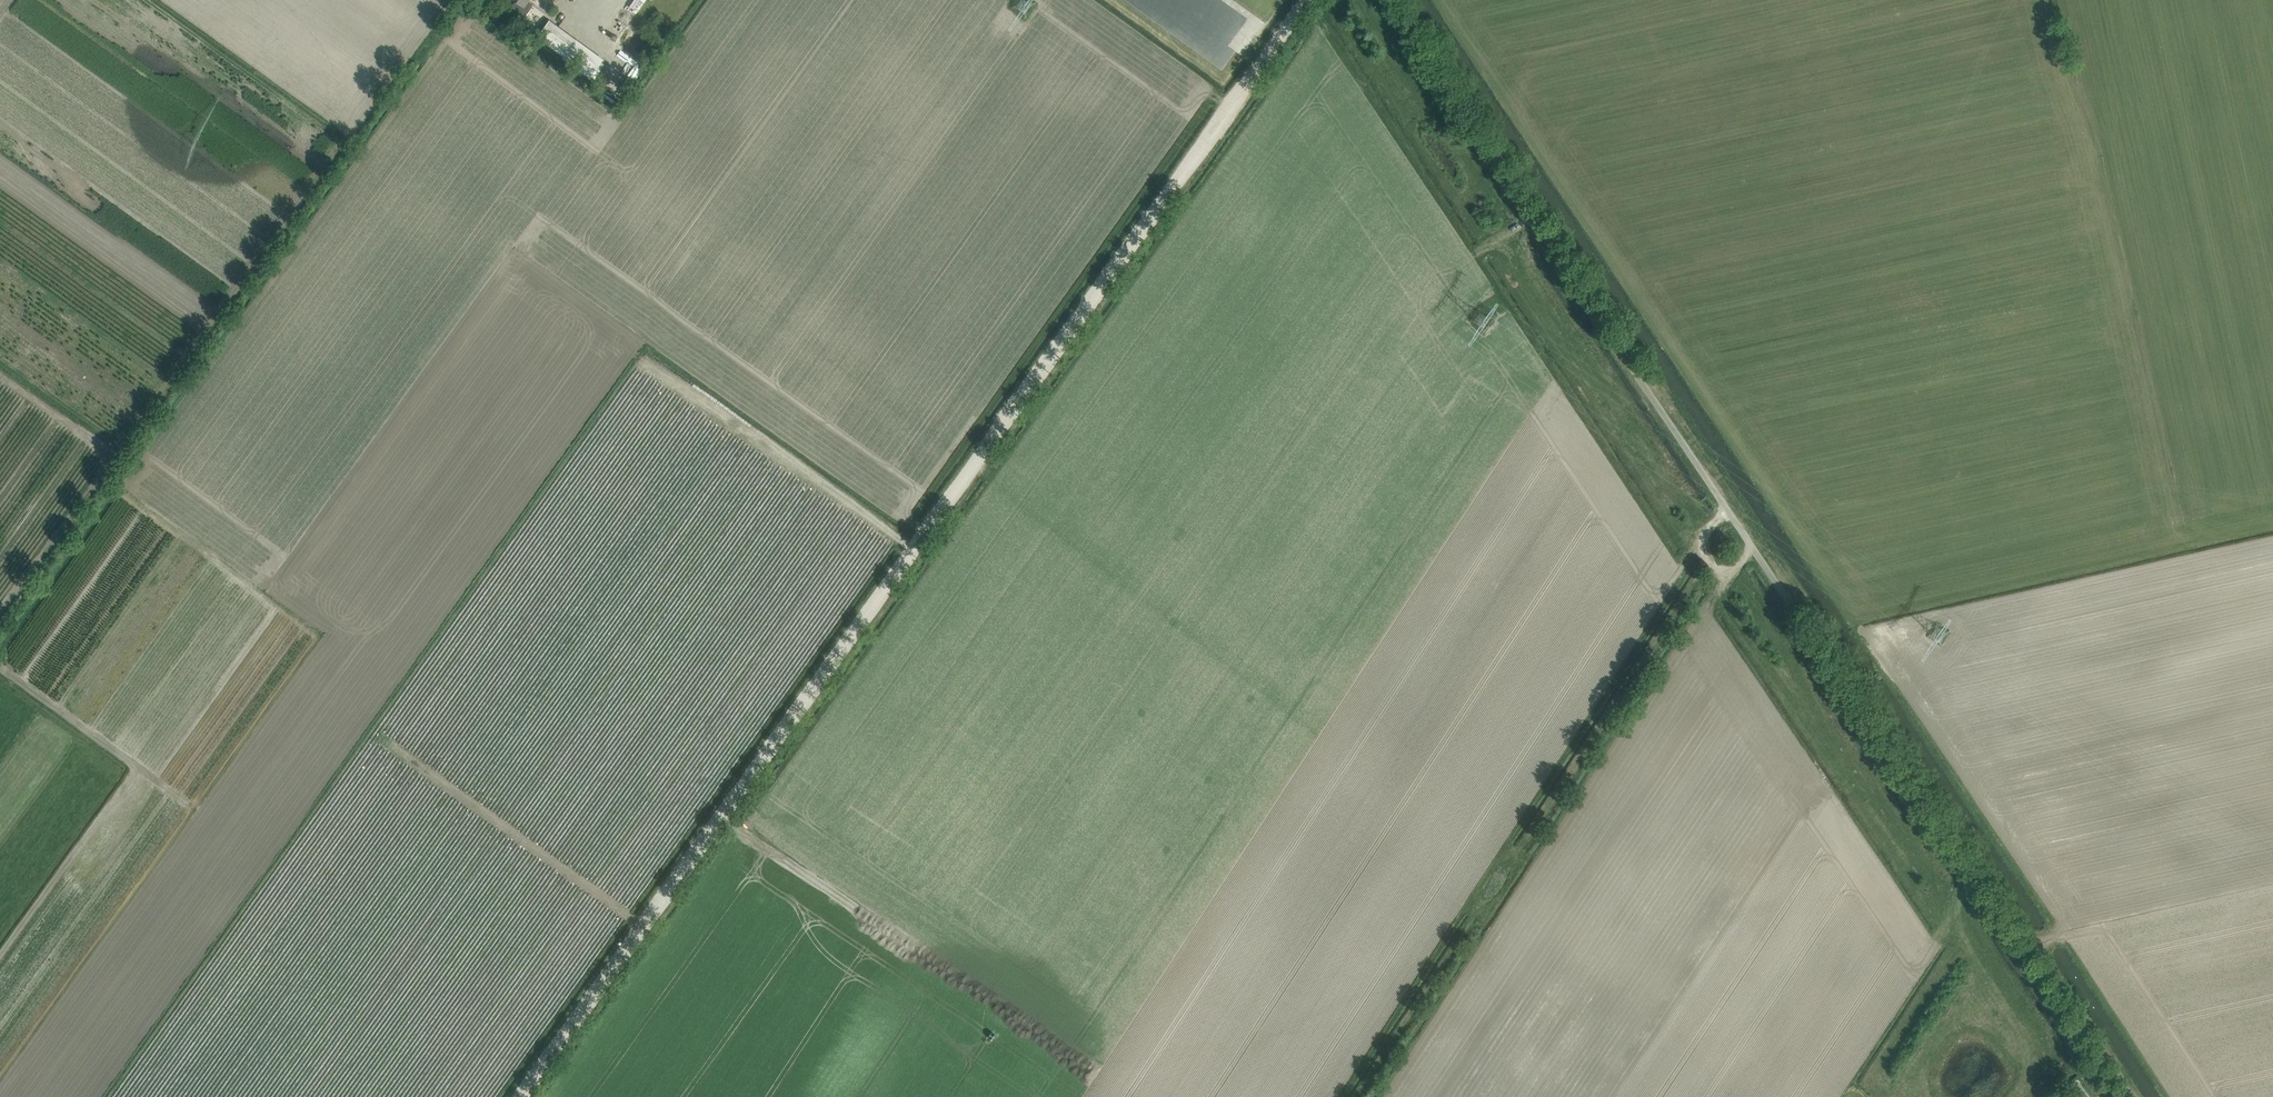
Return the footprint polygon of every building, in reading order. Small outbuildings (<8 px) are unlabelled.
[(528,0),(516,0),(512,7),(525,16),(533,6),(527,1),(528,0)] [(1182,38),(1224,68),(1237,51),(1229,45),(1240,29),(1235,25),(1242,15),(1241,15),(1229,31),(1223,27),(1221,30),(1210,22),(1203,33),(1191,25),(1182,38)] [(604,59),(550,20),(537,37),(564,56),(563,58),(590,77),(604,59)]
